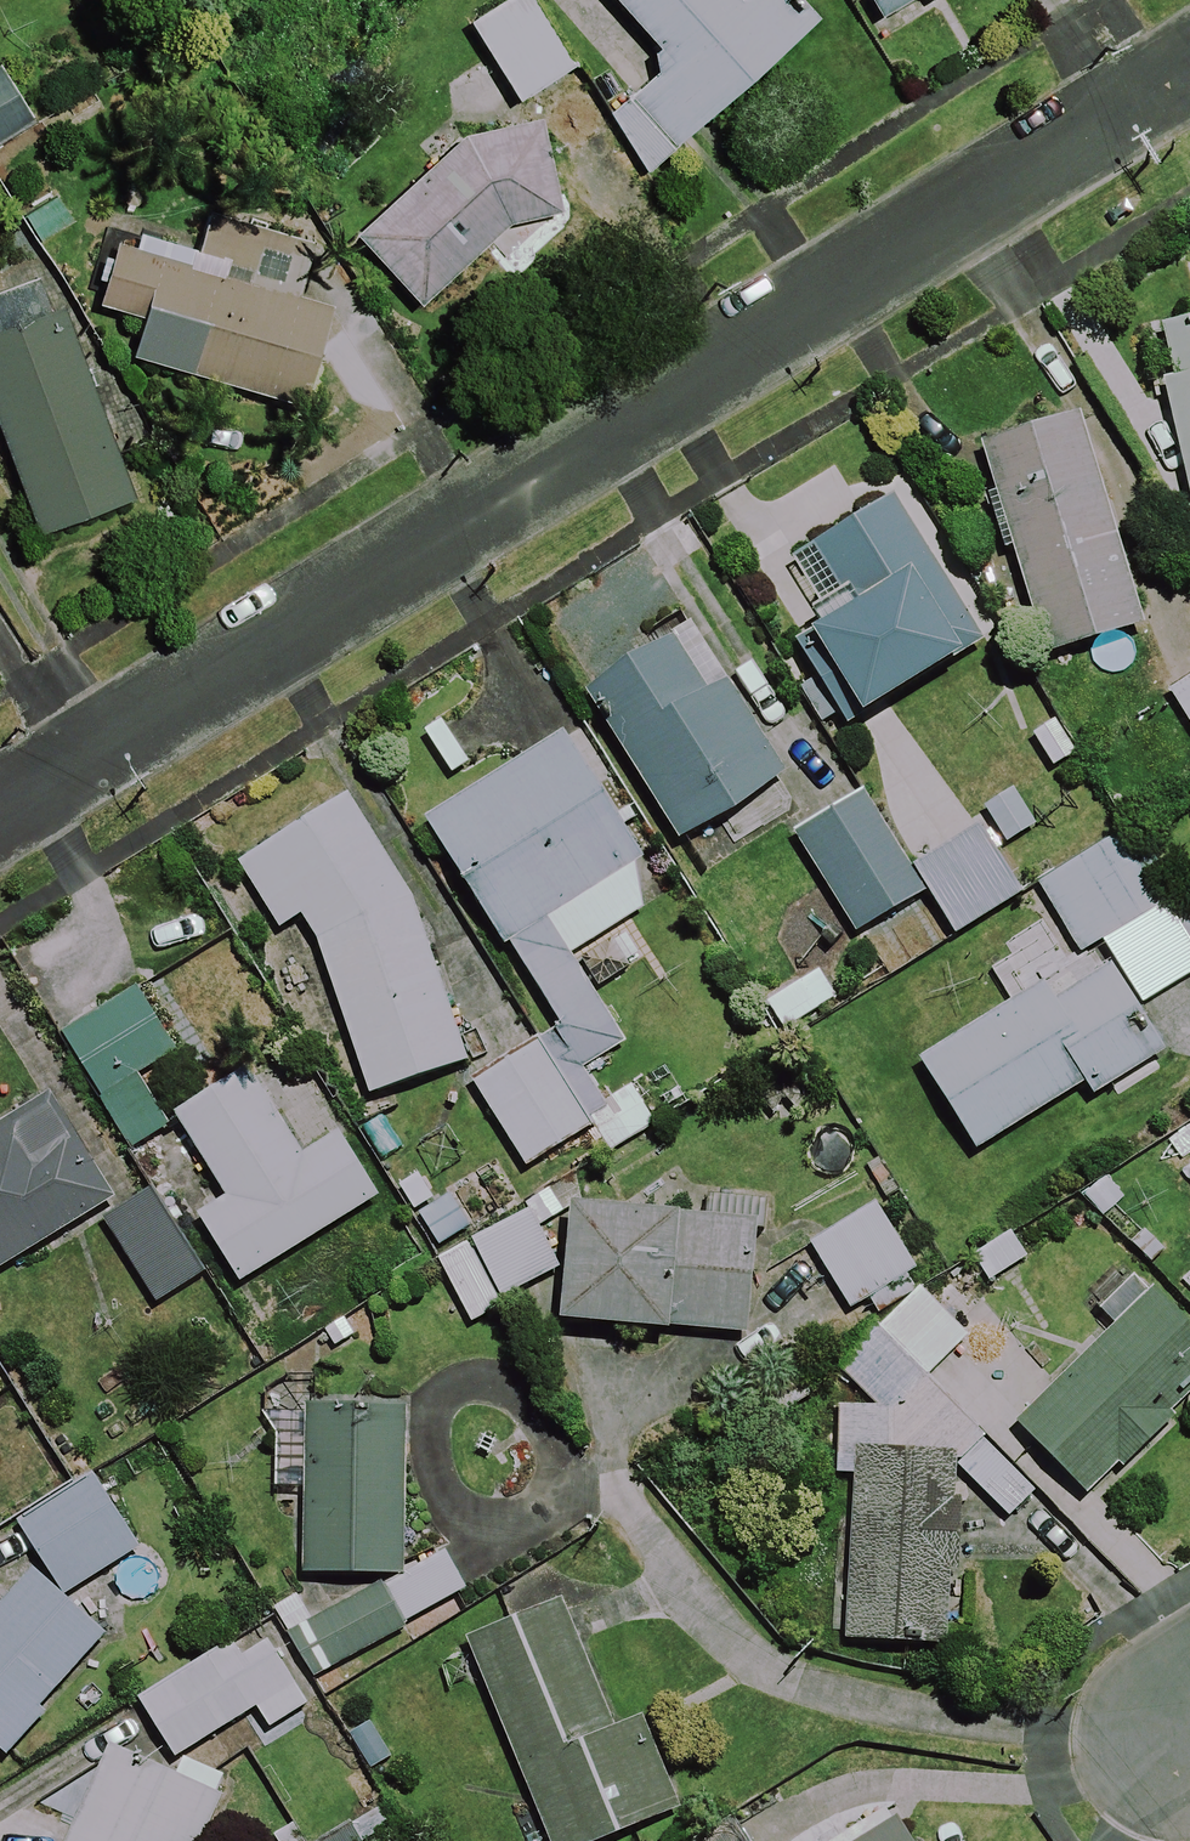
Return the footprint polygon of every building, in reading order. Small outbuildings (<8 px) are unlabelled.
[(530,0),(506,0),(466,24),(514,105),(572,71),(530,0)] [(667,63),(602,121),(647,171),(795,40),(772,13),(787,0),(610,0),(667,63)] [(878,21),(911,0),(865,0),(878,21)] [(26,133),(0,97),(0,153),(26,133)] [(542,214),(487,133),(352,224),(408,305),(542,214)] [(325,318),(178,269),(149,260),(144,276),(119,268),(105,309),(133,318),(120,354),(147,363),(294,412),(325,318)] [(36,535),(86,517),(104,565),(160,544),(73,309),(0,336),(0,437),(36,535)] [(1153,327),(1188,500),(1189,499),(1189,319),(1153,327)] [(1140,626),(1073,421),(976,453),(1043,658),(1140,626)] [(979,650),(892,498),(772,567),(811,636),(859,719),(979,650)] [(683,667),(670,645),(586,695),(677,846),(782,782),(705,654),(683,667)] [(1166,702),(1189,736),(1189,685),(1166,702)] [(533,1041),(590,1129),(607,1156),(652,1127),(628,1088),(600,1106),(579,1072),(623,1044),(568,958),(651,904),(627,867),(639,859),(560,736),(424,824),(555,1027),(533,1041)] [(1015,789),(978,811),(1003,851),(1040,829),(1015,789)] [(920,897),(906,874),(859,796),(792,836),(853,937),(920,897)] [(382,846),(367,807),(241,855),(271,932),(304,919),(372,1098),(465,1063),(382,846)] [(978,830),(911,871),(925,894),(952,939),(1019,898),(978,830)] [(1128,831),(1036,888),(1079,956),(1124,928),(1150,971),(1189,946),(1189,930),(1159,882),(1128,831)] [(1160,1056),(1107,966),(1070,988),(1064,977),(919,1062),(971,1152),(1086,1085),(1093,1095),(1160,1056)] [(143,995),(104,1016),(62,1038),(125,1157),(167,1134),(136,1075),(174,1055),(143,995)] [(590,1129),(533,1041),(469,1083),(525,1170),(590,1129)] [(300,1159),(247,1073),(173,1118),(225,1202),(196,1220),(237,1286),(375,1200),(336,1137),(300,1159)] [(42,1099),(0,1125),(0,1272),(108,1204),(42,1099)] [(204,1275),(153,1193),(102,1224),(153,1306),(204,1275)] [(913,1269),(873,1204),(806,1245),(846,1309),(913,1269)] [(756,1224),(570,1210),(562,1325),(747,1338),(756,1224)] [(556,1272),(527,1216),(436,1263),(464,1319),(556,1272)] [(924,1379),(965,1339),(924,1297),(843,1378),(865,1400),(843,1420),(853,1487),(846,1643),(942,1647),(950,1467),(976,1438),(924,1379)] [(1151,1297),(1017,1428),(1088,1500),(1189,1401),(1189,1336),(1151,1297)] [(400,1577),(401,1418),(273,1417),(273,1491),(303,1492),(302,1576),(400,1577)] [(1038,1498),(985,1443),(952,1474),(1006,1529),(1038,1498)] [(37,1570),(0,1609),(0,1757),(3,1759),(43,1717),(37,1712),(96,1650),(108,1637),(65,1597),(135,1550),(95,1481),(12,1520),(37,1570)] [(385,1582),(306,1623),(331,1670),(410,1629),(407,1624),(463,1593),(442,1555),(387,1585),(385,1582)] [(565,1608),(468,1648),(547,1840),(598,1840),(685,1805),(649,1717),(615,1731),(565,1608)] [(236,1650),(231,1642),(135,1699),(172,1761),(255,1711),(267,1731),(303,1709),(259,1636),(236,1650)] [(230,1786),(181,1761),(173,1777),(111,1747),(72,1827),(9,1796),(0,1814),(0,1840),(203,1840),(230,1786)] [(893,1806),(836,1840),(914,1840),(893,1806)] [(348,1830),(332,1840),(355,1840),(348,1830)]
